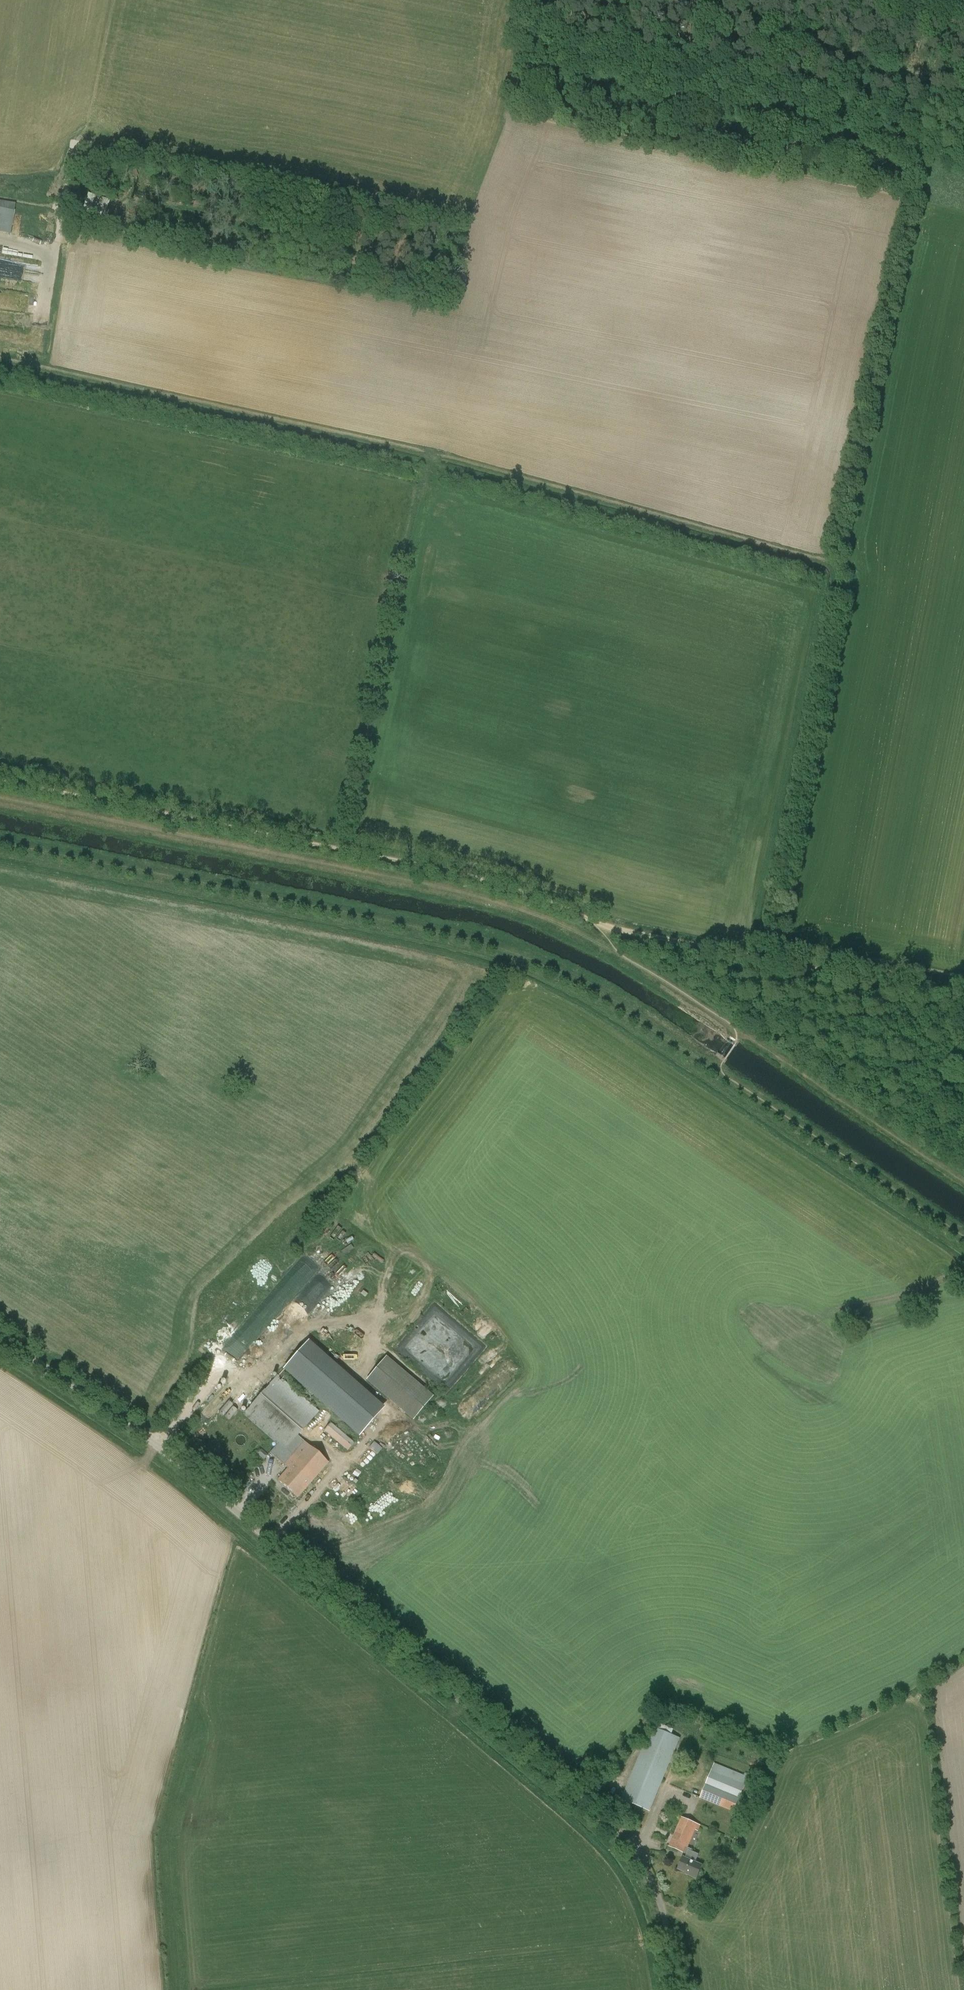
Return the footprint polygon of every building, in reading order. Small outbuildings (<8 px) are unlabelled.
[(679,27),(691,30),(694,19),(682,16),(679,27)] [(87,205),(107,212),(111,200),(91,193),(87,205)] [(336,1275),(344,1283),(354,1273),(346,1265),(336,1275)] [(227,1319),(236,1310),(232,1307),(223,1315),(227,1319)] [(285,1369),(330,1409),(360,1435),(381,1411),(306,1345),(285,1369)] [(365,1379),(410,1418),(430,1396),(384,1356),(365,1379)] [(277,1445),(284,1451),(285,1452),(298,1437),(320,1412),(278,1376),(243,1415),(277,1445)] [(347,1451),(354,1444),(330,1424),(324,1431),(347,1451)] [(298,1437),(285,1452),(284,1451),(277,1445),(270,1453),(288,1469),(278,1480),(298,1498),(328,1463),(298,1437)] [(379,1454),(385,1448),(376,1441),(371,1446),(379,1454)] [(336,1505),(325,1518),(334,1526),(346,1513),(336,1505)] [(650,1812),(681,1739),(652,1726),(622,1800),(650,1812)] [(734,1813),(748,1777),(715,1764),(700,1799),(734,1813)] [(688,1854),(686,1858),(695,1862),(698,1855),(691,1851),(692,1849),(685,1847),(695,1823),(682,1818),(670,1847),(683,1852),(688,1854)] [(702,1866),(695,1862),(686,1858),(684,1857),(679,1869),(689,1873),(688,1875),(697,1879),(702,1866)]
